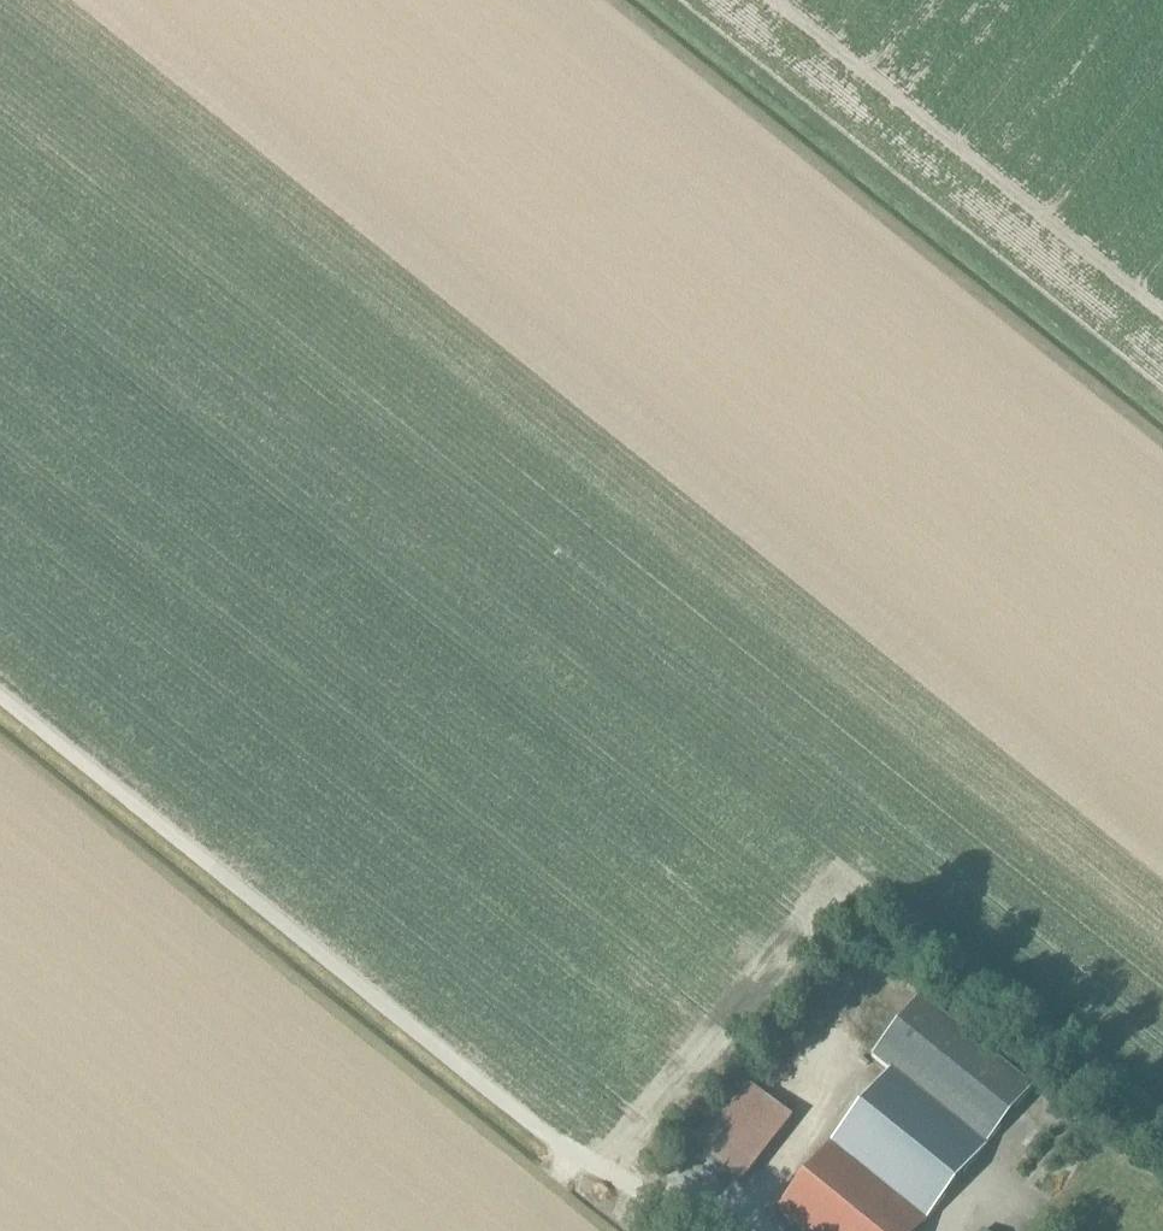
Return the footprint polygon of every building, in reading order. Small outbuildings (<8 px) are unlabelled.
[(872,1057),(891,1072),(984,1148),(1031,1089),(919,998),(872,1057)] [(984,1148),(891,1072),(830,1147),(924,1222),(984,1148)] [(741,1182),(791,1119),(744,1081),(694,1144),(741,1182)] [(830,1147),(778,1212),(801,1230),(917,1230),(924,1222),(830,1147)]
